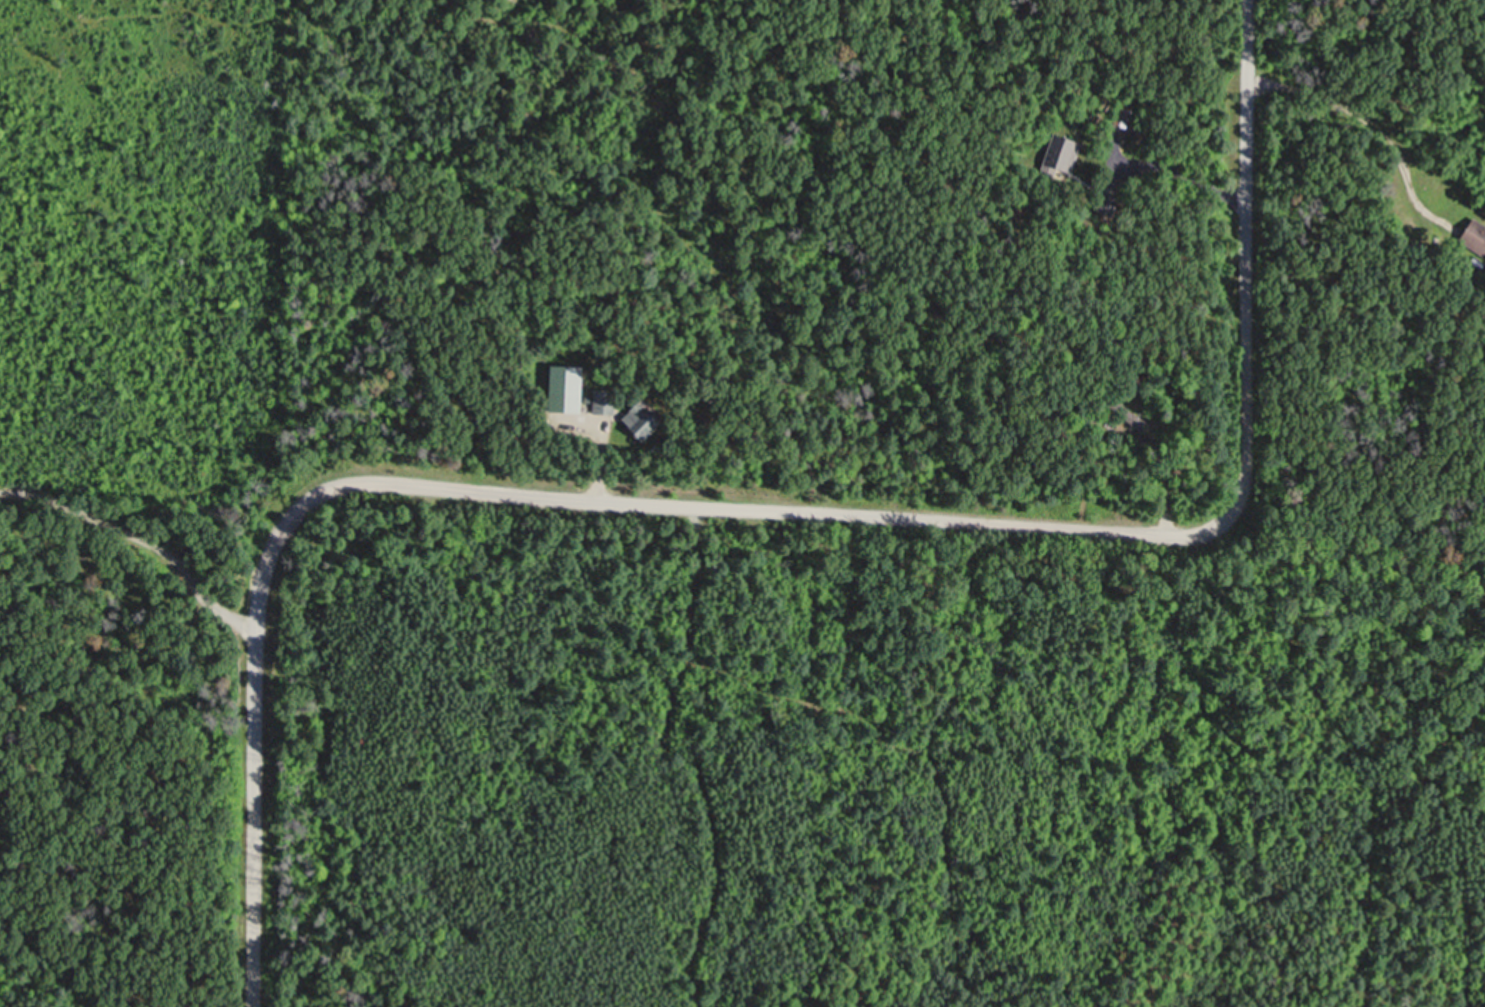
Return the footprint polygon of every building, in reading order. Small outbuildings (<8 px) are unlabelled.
[(1082,140),(1052,134),(1046,162),(1076,169),(1082,140)] [(1472,218),(1462,238),(1484,250),(1484,225),(1472,218)] [(650,442),(667,423),(644,402),(627,422),(650,442)]
